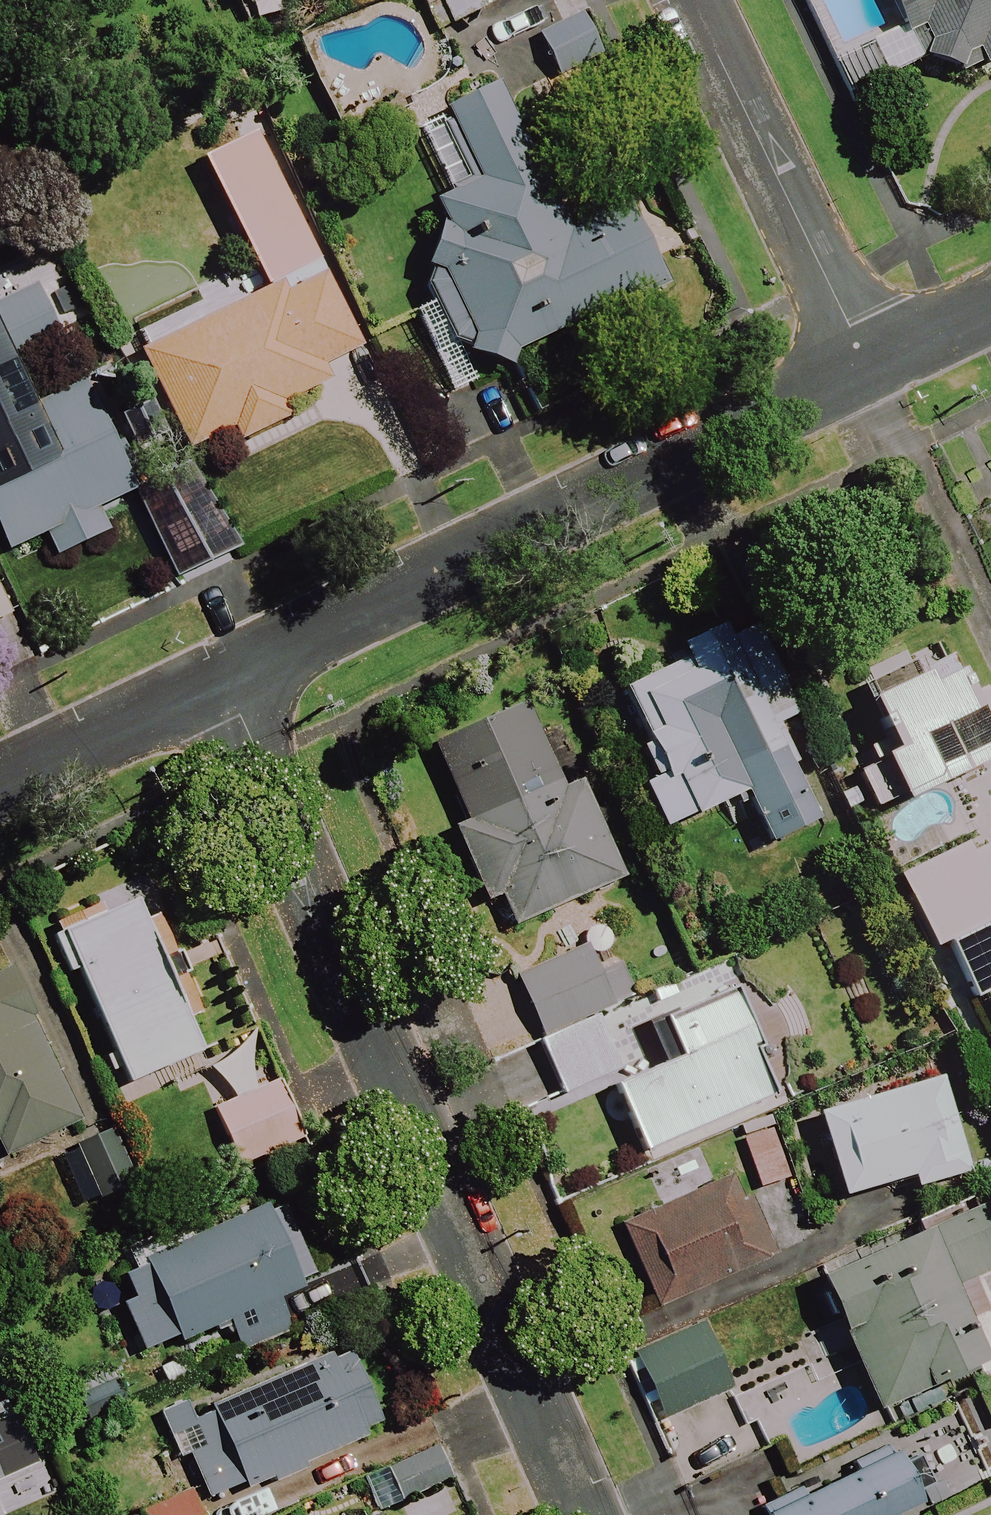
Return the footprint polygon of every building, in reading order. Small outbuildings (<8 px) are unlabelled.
[(434,7),(437,12),(424,19),(432,36),(476,14),(473,7),(486,0),(414,0),(421,13),(434,7)] [(882,45),(895,72),(921,61),(924,66),(958,77),(990,62),(990,0),(879,0),(892,29),(879,36),(882,45)] [(597,61),(577,18),(534,39),(555,81),(597,61)] [(565,237),(491,82),(442,106),(446,115),(415,130),(447,197),(426,208),(434,222),(427,251),(457,262),(458,284),(407,308),(450,398),(503,373),(513,358),(662,287),(625,208),(565,237)] [(320,267),(258,133),(200,160),(262,295),(139,352),(185,452),(231,430),(237,442),(287,419),(281,406),(328,384),(320,367),(358,350),(320,267)] [(3,556),(41,536),(54,561),(105,533),(94,512),(135,490),(75,377),(0,417),(0,550),(3,556)] [(235,548),(189,465),(128,499),(174,581),(235,548)] [(637,782),(656,831),(718,808),(725,829),(749,820),(759,848),(814,828),(769,708),(738,623),(675,646),(677,653),(667,657),(672,670),(621,689),(641,745),(632,748),(644,780),(637,782)] [(946,662),(862,703),(885,753),(875,758),(898,806),(990,762),(990,723),(977,693),(964,699),(946,662)] [(590,810),(580,814),(558,761),(548,765),(522,705),(426,745),(459,824),(448,829),(481,910),(497,903),(507,928),(620,880),(590,810)] [(987,852),(965,861),(960,849),(895,877),(926,952),(945,944),(990,924),(990,862),(987,852)] [(133,900),(46,937),(64,980),(75,975),(124,1091),(200,1058),(142,920),(133,900)] [(945,944),(968,1000),(990,991),(990,924),(945,944)] [(537,1038),(590,1015),(563,952),(510,974),(537,1038)] [(5,966),(0,968),(0,1159),(76,1125),(5,966)] [(747,1060),(756,1056),(736,1006),(728,986),(654,1016),(675,1067),(613,1093),(638,1154),(765,1102),(747,1060)] [(592,1016),(533,1041),(558,1100),(617,1076),(592,1016)] [(966,1175),(939,1078),(812,1115),(837,1200),(907,1179),(910,1191),(966,1175)] [(301,1141),(276,1083),(211,1111),(236,1169),(301,1141)] [(784,1180),(764,1127),(737,1137),(757,1191),(784,1180)] [(129,1185),(106,1133),(55,1156),(79,1208),(129,1185)] [(773,1260),(755,1220),(744,1196),(736,1200),(727,1180),(619,1229),(656,1313),(773,1260)] [(323,1268),(285,1191),(191,1237),(117,1274),(129,1298),(114,1306),(140,1359),(220,1319),(237,1354),(292,1327),(275,1292),(323,1268)] [(987,1362),(953,1290),(990,1273),(990,1229),(982,1208),(814,1281),(871,1413),(987,1362)] [(725,1394),(698,1329),(631,1357),(658,1422),(725,1394)] [(377,1426),(348,1354),(330,1361),(328,1356),(192,1411),(187,1398),(153,1412),(175,1464),(188,1459),(206,1502),(236,1490),(238,1495),(265,1484),(267,1488),(309,1471),(307,1466),(363,1443),(358,1433),(377,1426)] [(912,1489),(894,1452),(889,1455),(885,1447),(847,1465),(852,1475),(806,1496),(803,1488),(754,1511),(756,1514),(914,1514),(916,1514),(906,1492),(912,1489)] [(448,1482),(433,1448),(382,1470),(397,1504),(448,1482)] [(184,1490),(134,1514),(197,1514),(184,1490)]
